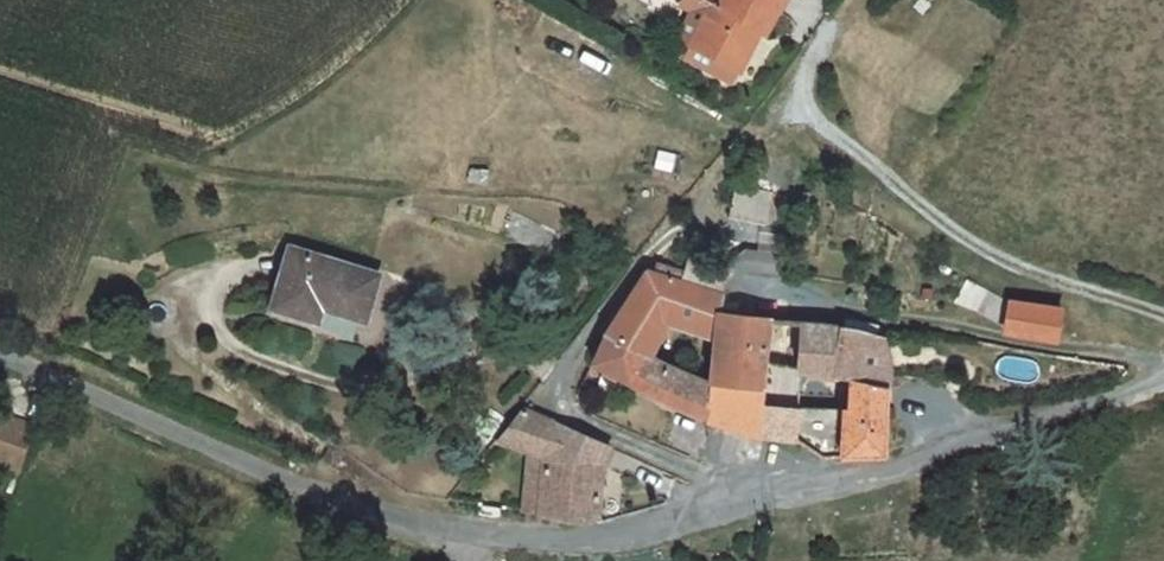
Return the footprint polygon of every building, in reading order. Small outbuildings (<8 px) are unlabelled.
[(712,1),(711,0),(676,0),(674,3),(699,20),(679,48),(708,72),(728,82),(737,62),(750,40),(744,36),(749,29),(763,37),(785,0),(712,0),(712,1)] [(807,207),(725,193),(718,251),(774,260),(777,236),(805,240),(807,207)] [(358,275),(370,280),(371,276),(286,243),(283,253),(321,262),(358,275)] [(283,253),(264,305),(292,315),(300,296),(362,323),(370,280),(358,275),(321,262),(283,253)] [(656,259),(588,333),(641,355),(656,326),(698,336),(693,359),(713,363),(749,365),(755,313),(712,307),(715,274),(656,259)] [(1053,338),(1056,321),(1060,302),(1050,300),(1000,293),(996,320),(996,332),(1053,338)] [(755,313),(749,365),(713,363),(705,377),(701,409),(770,436),(781,435),(785,412),(793,374),(844,385),(875,385),(868,335),(860,332),(830,322),(800,316),(755,313)] [(691,371),(641,355),(588,333),(593,352),(644,381),(696,407),(701,409),(705,377),(691,371)] [(693,359),(691,371),(705,377),(713,363),(693,359)] [(844,385),(837,422),(785,412),(781,435),(797,438),(813,443),(824,450),(875,453),(875,385),(844,385)] [(452,409),(436,443),(504,478),(521,444),(452,409)] [(0,412),(0,463),(23,468),(34,419),(0,412)] [(622,516),(624,471),(560,464),(556,526),(607,525),(622,516)]
